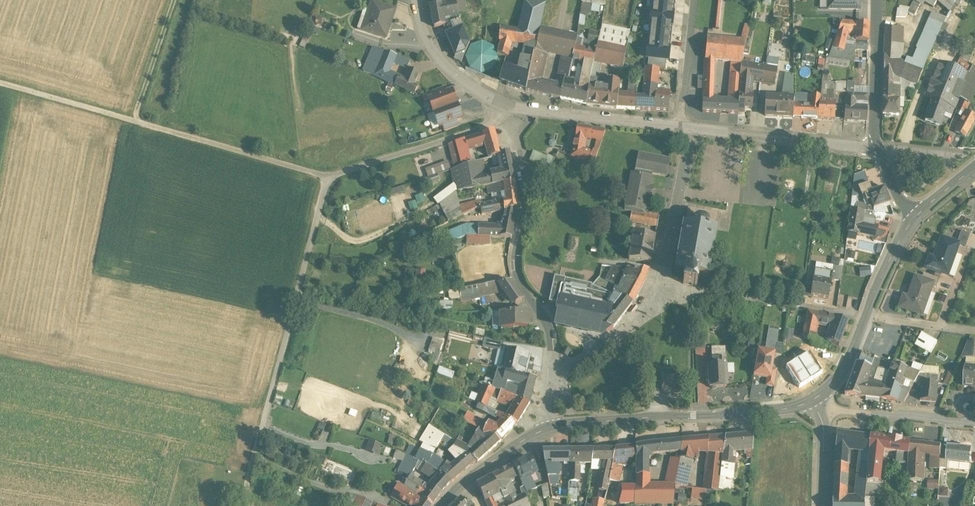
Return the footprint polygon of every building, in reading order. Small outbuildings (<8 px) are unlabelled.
[(429,4),(433,26),(444,24),(445,27),(449,30),(454,28),(454,30),(462,26),(458,15),(456,0),(453,0),(429,4)] [(652,10),(672,12),(673,2),(655,0),(653,0),(652,10)] [(828,9),(859,9),(859,0),(828,0),(828,9)] [(920,3),(913,0),(908,11),(915,14),(920,3)] [(937,9),(947,15),(955,0),(922,0),(937,9)] [(394,9),(370,1),(367,11),(370,12),(364,31),(385,38),(394,9)] [(544,4),(525,1),(519,30),(538,33),(543,14),(544,4)] [(580,15),(587,16),(589,4),(582,2),(580,15)] [(898,5),(898,15),(907,16),(908,6),(898,5)] [(937,9),(916,52),(913,62),(907,59),(905,62),(900,77),(911,81),(917,83),(923,69),(933,45),(947,15),(937,9)] [(650,23),(651,23),(671,25),(672,25),(673,13),(672,12),(652,10),(651,10),(650,23)] [(869,24),(842,22),(839,30),(847,31),(856,32),(855,40),(868,41),(869,34),(869,33),(869,32),(869,24)] [(651,23),(650,34),(670,36),(671,25),(651,23)] [(748,39),(751,25),(744,24),(741,38),(748,39)] [(627,30),(603,25),(598,43),(608,46),(623,49),(627,30)] [(454,30),(446,34),(455,55),(454,58),(461,61),(469,42),(462,26),(454,30)] [(902,27),(885,26),(884,70),(900,77),(905,62),(899,60),(902,51),(903,43),(901,43),(902,27)] [(501,28),(500,40),(499,44),(496,53),(506,56),(510,41),(517,42),(524,43),(522,56),(532,60),(534,52),(538,33),(519,30),(512,29),(501,28)] [(555,31),(540,28),(534,52),(542,54),(543,51),(550,52),(555,31)] [(847,31),(839,30),(833,47),(843,47),(847,31)] [(577,35),(555,31),(550,52),(562,55),(573,57),(575,47),(577,35)] [(849,61),(856,61),(857,56),(855,56),(856,49),(868,49),(868,41),(855,40),(856,32),(847,31),(843,47),(851,48),(849,61)] [(650,34),(648,45),(669,47),(670,36),(650,34)] [(944,38),(938,36),(934,45),(941,48),(944,38)] [(746,41),(707,38),(705,59),(716,60),(732,62),(741,63),(746,41)] [(471,44),(465,56),(470,67),(481,72),(492,68),(498,57),(493,46),(482,40),(471,44)] [(586,49),(577,47),(575,60),(584,61),(592,63),(593,63),(593,61),(597,43),(588,42),(586,49)] [(598,43),(597,43),(593,61),(601,63),(622,67),(626,49),(623,49),(608,46),(598,43)] [(666,60),(668,60),(670,47),(669,47),(648,45),(646,58),(648,58),(666,60)] [(375,76),(385,51),(374,46),(363,71),(375,76)] [(833,47),(832,47),(828,58),(849,61),(851,48),(843,47),(833,47)] [(385,51),(375,76),(381,78),(384,70),(388,72),(392,63),(395,55),(385,51)] [(534,52),(532,60),(528,80),(525,90),(542,94),(544,83),(538,82),(544,54),(542,54),(534,52)] [(410,60),(395,55),(392,63),(406,68),(410,60)] [(573,57),(562,55),(559,65),(570,67),(572,59),(573,57)] [(522,56),(521,56),(517,73),(503,69),(499,81),(506,83),(506,84),(514,87),(514,86),(525,90),(528,80),(532,60),(522,56)] [(777,58),(767,56),(765,66),(776,68),(777,58)] [(666,60),(648,58),(647,67),(665,69),(666,60)] [(828,58),(826,63),(849,66),(849,61),(828,58)] [(973,65),(960,58),(955,67),(947,63),(946,65),(969,74),(973,65)] [(716,60),(705,59),(703,73),(704,73),(713,74),(715,72),(716,60)] [(584,61),(579,85),(574,84),(573,88),(567,87),(568,80),(568,79),(564,78),(560,98),(586,104),(588,92),(587,92),(590,73),(592,63),(584,61)] [(592,63),(590,73),(587,92),(588,92),(586,104),(592,104),(595,87),(596,79),(598,79),(601,63),(593,61),(593,63),(592,63)] [(741,63),(732,62),(729,102),(728,113),(737,113),(739,95),(738,94),(740,78),(741,63)] [(946,65),(939,62),(936,70),(964,83),(965,82),(969,74),(946,65)] [(756,65),(741,63),(740,78),(752,80),(754,80),(756,65)] [(570,67),(559,65),(554,86),(552,85),(549,95),(560,98),(564,78),(568,79),(569,72),(570,67)] [(763,66),(756,65),(754,80),(761,82),(763,66)] [(973,65),(969,74),(965,82),(964,83),(962,86),(967,88),(974,92),(974,89),(974,66),(973,65)] [(776,68),(763,66),(761,82),(774,83),(776,68)] [(388,72),(384,70),(381,78),(413,93),(417,85),(414,83),(418,71),(409,68),(404,79),(388,72)] [(658,70),(646,69),(644,81),(650,81),(650,86),(656,87),(658,70)] [(900,77),(884,70),(882,114),(883,114),(884,115),(889,115),(891,114),(898,114),(899,107),(902,107),(901,99),(898,99),(898,98),(897,98),(897,95),(899,95),(899,87),(892,87),(892,82),(899,82),(899,77),(900,77)] [(964,83),(936,70),(932,79),(932,80),(950,87),(944,101),(955,105),(962,86),(964,83)] [(793,73),(786,72),(783,97),(794,98),(793,73)] [(718,98),(713,97),(713,74),(704,73),(704,76),(703,88),(703,101),(702,111),(728,113),(729,102),(718,102),(718,98)] [(820,96),(820,99),(835,100),(836,92),(846,92),(847,80),(830,81),(830,76),(823,75),(820,96)] [(752,80),(740,78),(738,94),(739,95),(751,95),(752,80)] [(847,80),(846,92),(855,93),(855,85),(859,85),(859,78),(853,78),(853,81),(847,80)] [(627,94),(636,94),(638,80),(630,79),(627,94)] [(619,82),(606,80),(605,88),(602,90),(600,105),(616,107),(617,93),(618,93),(619,82)] [(950,87),(932,80),(926,94),(933,97),(930,105),(939,109),(944,101),(950,87)] [(917,83),(911,81),(909,88),(915,90),(917,83)] [(552,85),(544,83),(542,94),(549,95),(552,85)] [(650,86),(644,85),(643,97),(636,97),(635,108),(654,109),(656,92),(656,87),(650,86)] [(443,86),(430,90),(432,96),(445,91),(443,86)] [(967,88),(962,86),(955,105),(952,113),(954,114),(957,108),(961,98),(962,98),(967,88)] [(605,88),(595,87),(592,104),(600,105),(602,90),(605,88)] [(974,92),(967,88),(962,98),(968,102),(974,92)] [(445,91),(432,96),(429,97),(434,111),(457,103),(451,89),(445,91)] [(656,92),(654,109),(669,110),(670,93),(656,92)] [(855,93),(846,92),(844,118),(846,118),(847,120),(851,120),(852,118),(866,119),(867,107),(855,106),(856,100),(868,100),(868,93),(855,93)] [(618,93),(617,93),(616,107),(635,108),(636,97),(636,94),(627,94),(618,93)] [(795,93),(793,106),(802,107),(802,106),(808,106),(808,100),(811,101),(812,95),(795,93)] [(751,95),(739,95),(737,113),(740,114),(744,112),(744,105),(751,105),(752,96),(751,95)] [(808,106),(802,106),(802,107),(801,117),(817,117),(820,99),(820,96),(812,95),(811,101),(808,100),(808,106)] [(783,97),(766,96),(766,114),(793,116),(793,106),(794,98),(783,97)] [(962,98),(961,98),(957,108),(965,112),(966,110),(965,110),(968,105),(967,105),(968,102),(962,98)] [(835,100),(820,99),(817,117),(834,118),(835,100)] [(939,109),(930,105),(925,119),(939,124),(944,111),(952,113),(955,105),(944,101),(939,109)] [(457,103),(434,111),(439,125),(443,124),(455,119),(462,117),(457,103)] [(802,107),(793,106),(793,116),(801,117),(802,107)] [(966,110),(965,112),(955,130),(965,135),(974,117),(974,115),(966,110)] [(455,119),(443,124),(445,130),(457,125),(455,119)] [(592,127),(577,125),(574,144),(582,146),(584,136),(589,136),(592,127)] [(598,128),(592,127),(589,136),(596,138),(598,128)] [(499,146),(494,128),(482,132),(482,133),(482,132),(469,136),(465,137),(468,147),(487,141),(489,148),(491,155),(500,153),(501,152),(499,146)] [(605,129),(598,128),(596,138),(598,138),(597,143),(600,144),(605,129)] [(465,137),(455,140),(462,165),(471,162),(468,147),(465,137)] [(462,165),(455,140),(449,143),(455,167),(461,165),(462,165)] [(582,146),(574,144),(571,155),(580,159),(584,149),(582,146)] [(533,149),(530,157),(548,167),(554,156),(548,153),(547,155),(533,149)] [(593,153),(584,149),(580,159),(593,165),(596,154),(593,153)] [(501,152),(500,153),(502,162),(511,160),(509,150),(501,152)] [(670,159),(639,153),(636,169),(637,169),(636,173),(633,172),(625,210),(632,211),(642,213),(643,209),(645,210),(648,195),(652,196),(653,187),(650,186),(652,172),(667,175),(670,159)] [(481,158),(471,162),(462,165),(461,165),(465,188),(471,187),(477,186),(475,176),(484,174),(481,158)] [(511,160),(502,162),(504,169),(490,172),(492,183),(499,181),(504,180),(505,181),(515,179),(511,160)] [(449,161),(426,170),(428,175),(450,167),(449,161)] [(548,167),(541,163),(536,172),(543,176),(548,167)] [(455,167),(451,168),(455,190),(465,188),(461,165),(455,167)] [(855,174),(851,204),(857,204),(858,196),(868,192),(874,190),(867,170),(855,174)] [(484,174),(475,176),(477,186),(492,183),(490,172),(484,174)] [(515,179),(505,181),(504,180),(499,181),(501,190),(501,192),(506,191),(507,198),(480,203),(480,205),(481,210),(482,212),(484,212),(505,208),(517,206),(518,206),(515,179)] [(499,181),(492,183),(493,191),(501,190),(499,181)] [(389,189),(391,194),(404,189),(402,184),(389,189)] [(874,190),(868,192),(872,206),(873,208),(874,208),(889,202),(884,187),(874,190)] [(459,203),(456,191),(441,201),(450,220),(462,214),(459,203)] [(480,199),(459,203),(462,214),(480,205),(480,203),(480,199)] [(479,234),(485,234),(511,235),(517,206),(505,208),(503,221),(498,221),(498,226),(479,225),(479,234)] [(717,212),(688,207),(685,225),(683,224),(675,270),(685,272),(683,283),(696,285),(698,274),(708,276),(716,230),(714,230),(717,212)] [(864,211),(851,209),(850,215),(862,218),(864,211)] [(642,213),(632,211),(630,219),(657,224),(659,216),(642,213)] [(862,218),(850,215),(848,231),(871,236),(874,227),(861,225),(862,218)] [(431,221),(425,224),(428,230),(434,227),(431,221)] [(467,225),(450,232),(453,240),(463,235),(466,233),(479,234),(479,225),(467,225)] [(970,234),(961,231),(957,243),(959,243),(959,244),(966,246),(970,234)] [(655,236),(634,232),(629,259),(650,263),(652,252),(653,252),(654,247),(653,247),(655,236)] [(970,234),(966,246),(974,249),(974,248),(974,236),(970,234)] [(942,237),(934,258),(930,256),(926,267),(947,275),(947,274),(952,259),(953,259),(959,244),(959,243),(957,243),(942,237)] [(826,256),(819,255),(818,261),(817,267),(832,270),(833,264),(834,258),(826,256)] [(613,265),(605,278),(618,285),(615,292),(632,301),(633,301),(646,278),(649,270),(613,265)] [(836,265),(834,279),(841,280),(843,266),(836,265)] [(425,266),(415,266),(416,278),(425,278),(425,266)] [(816,268),(815,268),(814,278),(813,278),(811,295),(829,297),(831,281),(822,279),(824,270),(822,269),(816,268)] [(940,278),(924,272),(921,278),(933,283),(932,285),(937,286),(940,278)] [(632,301),(615,292),(615,294),(582,280),(554,275),(548,300),(558,303),(554,322),(605,333),(613,326),(624,313),(632,301)] [(921,278),(916,276),(908,297),(904,295),(900,307),(920,314),(926,299),(927,299),(932,285),(933,283),(921,278)] [(524,297),(511,279),(501,281),(500,280),(494,281),(496,289),(502,288),(511,301),(513,299),(515,302),(524,297)] [(477,285),(464,287),(465,293),(477,290),(479,294),(482,293),(496,289),(494,281),(477,285)] [(528,307),(515,309),(501,309),(501,325),(513,325),(513,324),(528,324),(528,307)] [(819,312),(808,310),(803,337),(814,339),(818,322),(819,312)] [(849,320),(835,315),(819,312),(818,322),(833,326),(828,340),(839,345),(849,320)] [(485,328),(475,325),(474,331),(483,334),(485,328)] [(769,326),(765,350),(774,352),(782,353),(783,343),(777,342),(779,327),(769,326)] [(794,329),(786,328),(785,337),(793,338),(794,329)] [(936,341),(921,332),(913,344),(928,353),(936,341)] [(430,343),(440,347),(443,339),(433,335),(430,343)] [(828,340),(817,335),(815,342),(826,346),(828,340)] [(503,339),(488,336),(487,342),(484,341),(483,343),(502,347),(503,339)] [(969,342),(962,358),(974,359),(974,343),(969,342)] [(530,351),(510,346),(508,355),(506,355),(504,357),(503,359),(503,361),(503,364),(502,367),(506,368),(515,370),(525,373),(530,351)] [(712,346),(712,355),(722,354),(722,346),(712,346)] [(765,350),(758,349),(754,373),(768,375),(770,376),(771,368),(774,352),(765,350)] [(809,351),(798,359),(811,379),(822,372),(809,351)] [(722,354),(712,355),(713,363),(709,364),(709,373),(706,373),(707,378),(710,378),(710,385),(711,385),(713,387),(716,387),(718,385),(728,384),(726,363),(725,363),(722,363),(722,357),(722,354)] [(875,358),(863,355),(860,363),(872,367),(873,363),(875,358)] [(892,364),(875,358),(873,363),(890,368),(892,364)] [(798,359),(786,366),(799,386),(811,379),(798,359)] [(860,363),(857,362),(853,370),(868,374),(868,376),(872,367),(860,363)] [(453,376),(455,369),(440,363),(437,370),(453,376)] [(909,369),(892,363),(892,364),(890,368),(886,380),(902,386),(905,380),(909,370),(909,369)] [(502,367),(499,366),(496,374),(503,376),(506,368),(502,367)] [(966,366),(964,386),(974,387),(974,367),(966,366)] [(506,368),(503,376),(507,377),(512,379),(515,370),(506,368)] [(778,369),(771,368),(770,376),(768,375),(767,383),(775,385),(778,369)] [(525,373),(515,370),(512,379),(520,381),(518,387),(510,384),(504,389),(530,399),(537,376),(525,373)] [(868,374),(853,370),(844,394),(860,396),(860,395),(881,397),(884,388),(865,384),(868,376),(868,374)] [(919,373),(909,370),(905,380),(914,383),(919,373)] [(679,373),(661,374),(662,388),(672,387),(672,390),(678,389),(678,387),(680,387),(679,373)] [(503,376),(496,374),(493,385),(496,386),(502,389),(506,382),(507,377),(503,376)] [(936,376),(926,374),(925,382),(936,383),(936,376)] [(868,376),(865,384),(884,388),(900,393),(907,395),(911,388),(908,387),(907,388),(902,386),(886,380),(885,382),(868,376)] [(483,382),(476,399),(477,400),(487,405),(492,394),(496,386),(493,385),(493,386),(483,382)] [(925,382),(922,382),(920,400),(936,401),(938,384),(936,383),(925,382)] [(502,389),(496,386),(492,394),(496,396),(497,393),(500,394),(502,389)] [(900,393),(884,388),(881,397),(880,398),(897,401),(900,393)] [(530,399),(504,389),(502,389),(500,394),(498,398),(514,404),(507,414),(518,420),(530,399)] [(487,405),(477,400),(474,405),(485,411),(488,410),(502,418),(514,424),(518,420),(507,414),(487,405)] [(474,413),(468,410),(464,417),(470,421),(474,413)] [(502,418),(496,424),(488,420),(486,424),(483,429),(501,438),(514,424),(502,418)] [(424,440),(436,445),(441,437),(444,432),(429,422),(420,438),(424,440)] [(480,442),(473,448),(456,439),(453,445),(459,448),(468,453),(476,458),(477,459),(490,448),(501,438),(483,429),(486,424),(483,422),(481,422),(479,426),(472,438),(480,442)] [(456,439),(444,432),(441,437),(453,445),(456,439)] [(862,435),(836,432),(834,464),(847,465),(848,445),(853,445),(853,447),(860,449),(862,435)] [(754,433),(725,435),(723,450),(723,453),(722,461),(731,461),(732,449),(752,448),(754,433)] [(725,435),(717,436),(716,452),(723,453),(723,450),(725,435)] [(870,437),(862,435),(860,449),(869,449),(870,437)] [(364,438),(357,436),(355,444),(361,446),(364,438)] [(717,436),(708,437),(707,452),(709,452),(709,451),(716,452),(717,436)] [(366,447),(379,453),(383,442),(370,437),(366,447)] [(708,437),(683,439),(680,451),(682,451),(681,456),(691,459),(693,453),(699,455),(699,451),(707,452),(708,437)] [(898,441),(870,437),(869,449),(869,450),(867,470),(878,471),(880,453),(882,454),(882,449),(897,451),(898,441)] [(683,439),(668,440),(669,451),(680,451),(683,439)] [(419,458),(427,461),(432,452),(436,445),(424,440),(420,447),(415,456),(419,458)] [(668,440),(661,441),(662,451),(669,451),(668,440)] [(661,441),(636,444),(637,455),(652,452),(662,451),(661,441)] [(908,442),(898,441),(897,451),(907,452),(908,442)] [(923,443),(908,442),(907,452),(908,453),(908,464),(908,466),(922,467),(922,453),(923,443)] [(420,447),(410,443),(405,452),(415,456),(420,447)] [(636,444),(615,446),(613,457),(610,474),(619,476),(624,456),(637,455),(636,444)] [(459,448),(453,445),(449,451),(455,455),(459,448)] [(941,446),(930,445),(930,454),(941,456),(941,450),(941,446)] [(570,446),(542,446),(544,458),(546,465),(558,465),(558,458),(569,458),(570,446)] [(592,446),(570,446),(569,458),(569,478),(578,479),(579,460),(591,460),(592,448),(592,446)] [(615,446),(593,446),(593,454),(598,455),(604,455),(601,472),(602,472),(601,478),(608,480),(610,474),(613,457),(615,446)] [(971,449),(948,447),(947,451),(946,461),(947,461),(970,464),(971,449)] [(468,453),(459,448),(455,455),(461,458),(459,460),(465,467),(476,458),(468,453)] [(393,457),(402,459),(405,452),(396,449),(393,457)] [(860,449),(856,490),(856,489),(856,497),(863,497),(864,497),(866,481),(867,470),(869,450),(869,449),(860,449)] [(716,452),(709,451),(709,452),(705,489),(717,490),(717,488),(718,489),(722,461),(723,453),(716,452)] [(907,452),(897,451),(896,463),(908,464),(908,453),(907,452)] [(398,468),(411,474),(411,473),(412,473),(419,458),(415,456),(405,452),(402,459),(398,468)] [(446,462),(432,452),(427,461),(440,470),(446,462)] [(652,452),(637,455),(636,484),(648,484),(649,458),(652,452)] [(328,457),(318,453),(315,461),(325,464),(328,457)] [(529,453),(513,462),(517,471),(518,471),(521,477),(530,472),(535,470),(532,463),(534,462),(529,453)] [(681,456),(674,485),(685,486),(691,459),(681,456)] [(427,461),(419,458),(412,473),(423,480),(429,484),(430,483),(433,480),(432,476),(422,468),(427,461)] [(449,465),(446,462),(440,470),(444,473),(444,474),(451,479),(460,471),(465,467),(459,460),(457,458),(449,465)] [(440,470),(427,461),(422,468),(432,476),(433,480),(430,483),(441,491),(451,479),(444,474),(444,473),(440,470)] [(731,461),(722,461),(718,489),(730,490),(733,462),(731,461)] [(513,462),(492,473),(496,482),(497,482),(501,489),(506,500),(516,495),(507,477),(517,471),(513,462)] [(847,465),(834,464),(833,496),(844,497),(847,465)] [(558,495),(558,465),(546,465),(550,482),(552,494),(558,495)] [(922,467),(908,466),(907,481),(921,480),(922,467)] [(878,471),(867,470),(866,481),(877,481),(878,471)] [(477,480),(489,505),(489,504),(490,505),(493,505),(497,504),(492,494),(501,489),(497,482),(496,482),(492,473),(492,472),(477,480)] [(530,472),(521,477),(525,484),(526,488),(535,486),(536,485),(530,472)] [(261,474),(255,473),(250,492),(255,493),(261,474)] [(423,480),(412,473),(411,473),(411,474),(405,486),(416,492),(423,480)] [(619,476),(610,474),(608,480),(608,482),(609,483),(617,483),(619,476)] [(608,480),(601,478),(600,487),(607,489),(609,483),(608,482),(608,480)] [(928,479),(928,488),(940,488),(940,480),(928,479)] [(429,484),(423,480),(416,492),(423,496),(422,496),(424,497),(432,502),(441,491),(430,483),(429,484)] [(877,481),(866,481),(864,497),(874,498),(881,498),(882,481),(877,481)] [(416,492),(405,486),(399,483),(393,494),(414,505),(417,505),(424,497),(422,496),(423,496),(416,492)] [(617,483),(609,483),(607,489),(604,498),(603,501),(604,501),(610,501),(613,501),(621,501),(625,501),(634,501),(636,484),(617,483)] [(536,485),(535,486),(537,489),(543,488),(549,501),(553,499),(545,484),(536,485)] [(636,484),(634,501),(644,502),(673,502),(674,485),(674,484),(656,484),(648,484),(636,484)] [(525,493),(524,490),(523,491),(518,493),(523,504),(522,504),(523,505),(531,505),(525,493)] [(505,500),(508,505),(519,505),(522,504),(523,504),(518,493),(516,495),(506,500),(505,500)] [(703,500),(703,493),(701,493),(693,493),(693,495),(690,495),(690,504),(701,505),(700,500),(703,500)] [(357,494),(353,503),(359,505),(384,505),(357,494)] [(449,505),(463,505),(462,505),(466,503),(461,495),(449,505)] [(600,497),(600,495),(597,495),(597,496),(594,499),(592,505),(602,505),(604,501),(603,501),(604,498),(600,497)] [(465,499),(466,503),(468,505),(474,505),(475,505),(471,496),(465,499)] [(833,496),(832,505),(864,505),(864,498),(863,497),(856,497),(844,497),(833,496)] [(953,496),(945,496),(944,503),(952,504),(953,496)] [(432,502),(424,497),(417,505),(430,505),(432,502)] [(864,497),(864,498),(864,505),(873,505),(874,498),(864,497)]
